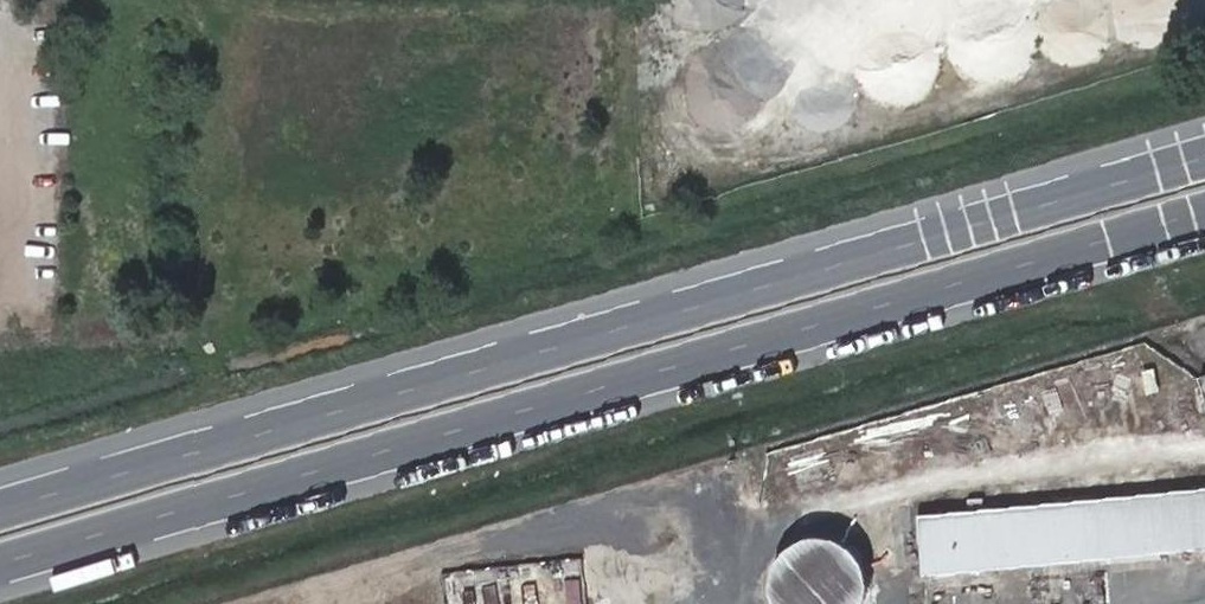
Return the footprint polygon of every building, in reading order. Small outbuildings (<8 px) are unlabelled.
[(1204,557),(1204,497),(931,523),(938,585),(1204,557)] [(880,600),(881,588),(878,576),(873,566),(864,557),(854,551),(843,548),(831,547),(820,550),(809,556),(801,564),(794,574),(791,585),(791,597),(792,603),(879,603),(880,600)]
